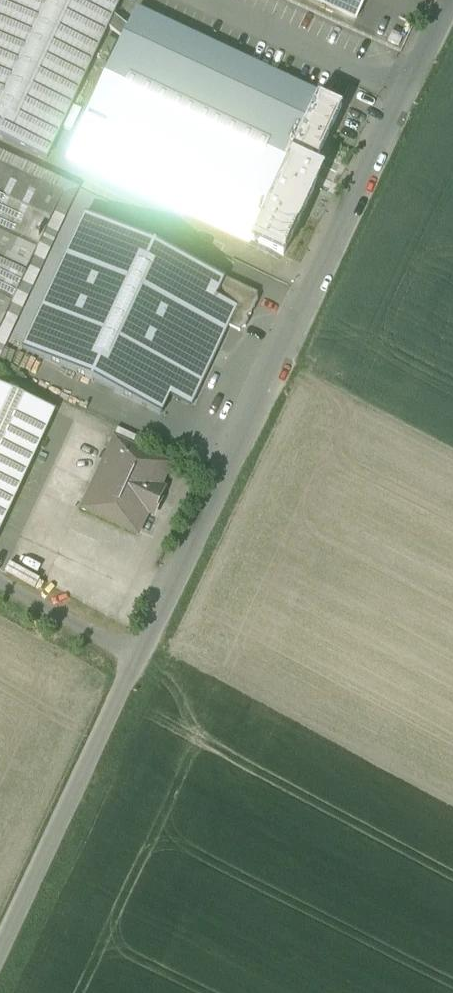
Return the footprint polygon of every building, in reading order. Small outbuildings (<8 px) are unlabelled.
[(0,1),(0,138),(46,160),(119,3),(120,0),(1,0),(0,1)] [(356,20),(366,0),(313,0),(356,20)] [(250,243),(251,242),(318,97),(319,96),(136,11),(68,158),(250,243)] [(318,97),(251,242),(284,257),(313,192),(309,191),(318,172),(313,170),(329,135),(342,108),(318,97)] [(0,165),(0,329),(63,194),(0,165)] [(224,279),(85,214),(22,350),(161,415),(169,396),(191,406),(228,327),(240,332),(241,330),(245,328),(248,322),(246,318),(251,316),(258,300),(256,297),(257,294),(224,279)] [(55,412),(0,387),(0,531),(55,412)] [(138,439),(117,429),(112,439),(133,450),(138,439)] [(168,466),(115,442),(105,463),(95,485),(84,509),(137,534),(147,512),(152,515),(163,491),(158,488),(168,466)]
